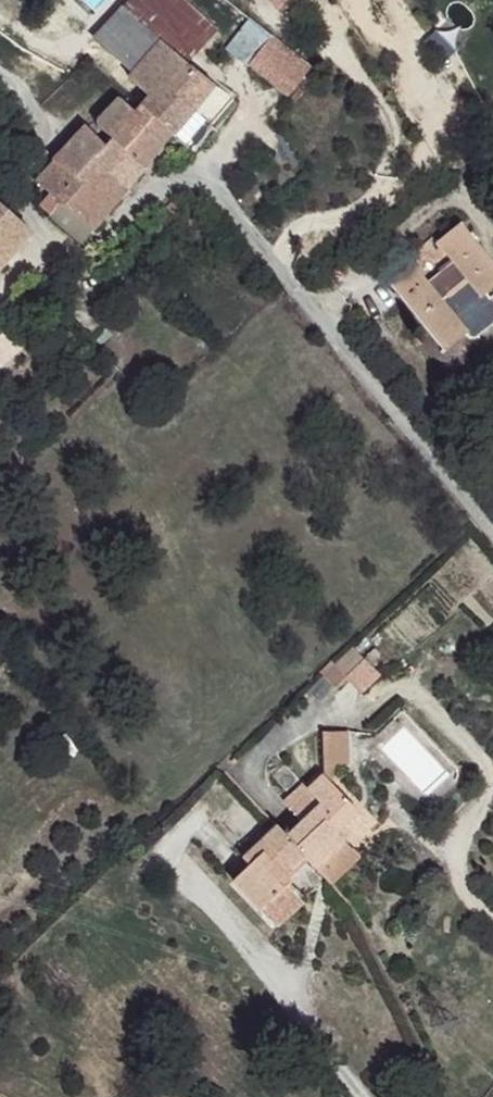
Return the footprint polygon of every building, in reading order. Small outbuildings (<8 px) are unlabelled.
[(167,0),(127,0),(92,48),(105,56),(168,1),(167,0)] [(199,25),(168,1),(105,56),(137,82),(165,49),(177,57),(199,25)] [(304,64),(263,34),(246,62),(287,92),(304,64)] [(177,57),(165,49),(137,82),(133,85),(153,103),(167,90),(205,127),(226,100),(211,83),(177,57)] [(205,127),(167,90),(153,103),(148,110),(172,131),(167,137),(187,153),(205,127)] [(143,118),(123,102),(100,131),(112,142),(145,166),(167,137),(143,118)] [(172,131),(148,110),(143,118),(167,137),(172,131)] [(145,166),(112,142),(106,147),(86,135),(77,148),(125,190),(145,166)] [(125,190),(77,148),(56,169),(60,175),(45,192),(46,200),(41,207),(85,245),(125,190)] [(190,208),(180,198),(169,210),(173,216),(178,220),(190,208)] [(0,210),(0,257),(4,261),(26,236),(7,217),(0,210)] [(455,223),(431,244),(444,261),(423,278),(408,262),(383,286),(438,349),(458,329),(435,299),(459,278),(473,295),(492,277),(492,271),(455,223)] [(473,295),(459,278),(435,299),(458,329),(484,308),(473,295)] [(358,695),(379,678),(352,644),(319,672),(335,691),(347,681),(358,695)] [(341,731),(319,732),(318,772),(326,781),(331,765),(345,764),(341,731)] [(326,781),(318,772),(301,792),(308,800),(279,830),(298,856),(310,869),(339,842),(334,832),(352,815),(326,781)] [(279,830),(268,825),(238,852),(211,826),(195,842),(225,876),(223,882),(253,915),(284,882),(278,876),(298,856),(279,830)]
